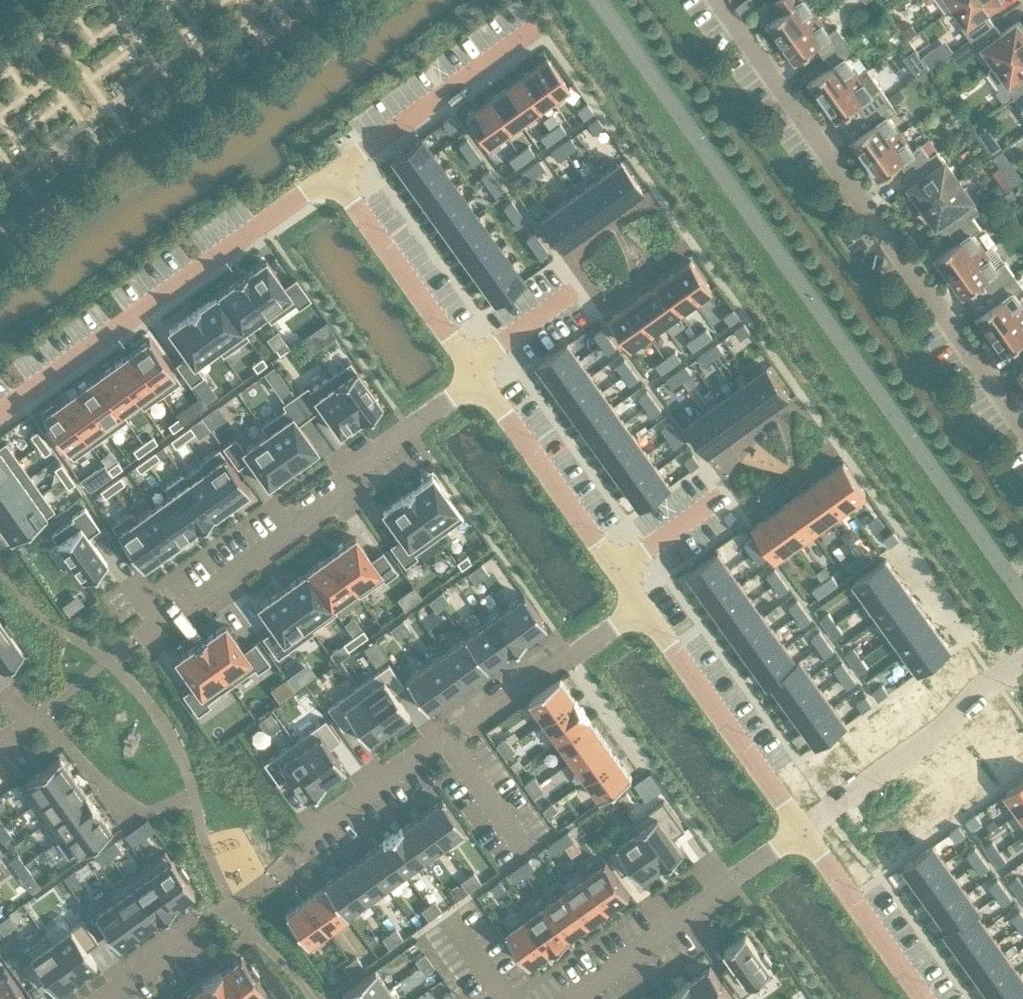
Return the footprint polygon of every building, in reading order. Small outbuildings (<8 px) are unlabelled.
[(753,0),(745,0),(737,5),(743,13),(756,4),(753,0)] [(817,15),(806,0),(785,0),(790,7),(767,23),(773,32),(776,30),(783,40),(817,15)] [(955,5),(967,22),(962,25),(971,38),(994,21),(986,10),(1001,0),(962,0),(955,5)] [(824,54),(847,38),(838,25),(829,32),(817,15),(783,40),(790,49),(787,51),(793,60),(816,44),(824,54)] [(971,38),(980,50),(984,46),(996,63),(1022,45),(1022,23),(1020,19),(1002,32),(994,21),(971,38)] [(825,98),(859,74),(847,57),(856,51),(847,38),(824,54),(832,65),(809,82),(815,90),(818,88),(825,98)] [(996,63),(988,69),(1001,86),(996,90),(1005,101),(1013,95),(1013,96),(1022,89),(1022,45),(996,63)] [(546,56),(530,68),(551,97),(567,86),(546,56)] [(530,68),(514,79),(535,108),(551,97),(530,68)] [(866,113),(889,97),(879,84),(871,90),(859,74),(825,98),(832,108),(829,110),(835,119),(858,102),(866,113)] [(514,79),(499,91),(520,120),(535,108),(514,79)] [(1013,96),(1022,108),(1022,107),(1022,89),(1013,96)] [(499,91),(483,102),(504,131),(520,120),(499,91)] [(867,157),(901,132),(889,116),(898,109),(889,97),(866,113),(873,124),(851,140),(857,149),(860,147),(867,157)] [(483,102),(467,114),(488,143),(504,131),(483,102)] [(587,102),(577,109),(583,117),(593,110),(587,102)] [(457,125),(450,115),(442,121),(449,131),(457,125)] [(597,117),(588,124),(594,132),(603,125),(597,117)] [(559,122),(550,129),(556,137),(565,130),(559,122)] [(550,129),(540,136),(546,144),(556,137),(550,129)] [(901,132),(867,157),(874,166),(871,168),(877,177),(900,161),(908,172),(930,155),(930,154),(921,143),(913,149),(901,132)] [(421,136),(392,157),(403,173),(433,152),(421,136)] [(570,136),(560,143),(566,152),(576,145),(570,136)] [(467,138),(458,143),(465,153),(474,147),(467,138)] [(560,143),(551,150),(556,159),(566,152),(560,143)] [(528,144),(519,151),(524,159),(534,152),(528,144)] [(474,147),(465,153),(472,163),(481,157),(474,147)] [(917,193),(925,204),(959,179),(937,149),(930,154),(930,155),(908,172),(921,190),(917,193)] [(519,151),(509,158),(515,166),(524,159),(519,151)] [(433,152),(403,173),(415,189),(444,168),(433,152)] [(539,159),(529,166),(535,174),(545,167),(539,159)] [(620,159),(604,171),(625,200),(641,189),(620,159)] [(529,166),(519,173),(525,181),(535,174),(529,166)] [(444,168),(415,189),(426,205),(455,184),(444,168)] [(489,169),(481,175),(488,184),(496,178),(489,169)] [(604,171),(588,182),(609,211),(625,200),(604,171)] [(496,178),(488,184),(495,194),(503,188),(496,178)] [(972,214),(973,214),(980,209),(959,179),(925,204),(932,215),(936,212),(949,230),(972,214)] [(588,182),(572,194),(593,223),(609,211),(588,182)] [(455,184),(426,205),(437,220),(467,199),(455,184)] [(572,194),(557,205),(578,234),(593,223),(572,194)] [(467,199),(437,220),(449,236),(478,215),(467,199)] [(511,200),(503,206),(510,215),(518,210),(511,200)] [(557,205),(541,217),(562,246),(578,234),(557,205)] [(518,210),(510,215),(517,225),(525,219),(518,210)] [(951,274),(985,249),(973,232),(981,226),(973,214),(972,214),(949,230),(957,241),(934,257),(941,266),(944,264),(951,274)] [(478,215),(449,236),(460,252),(489,231),(478,215)] [(489,231),(460,252),(471,268),(501,247),(489,231)] [(534,231),(526,237),(533,247),(541,241),(534,231)] [(541,241),(533,247),(540,257),(548,251),(541,241)] [(501,247),(471,268),(483,283),(512,263),(501,247)] [(985,249),(951,274),(957,283),(955,285),(961,294),(984,278),(991,289),(1014,272),(1005,260),(997,266),(985,249)] [(691,258),(675,270),(696,299),(712,287),(691,258)] [(246,271),(240,276),(266,311),(265,312),(270,320),(295,302),(298,306),(310,298),(295,277),(284,285),(265,259),(247,272),(246,271)] [(512,263),(483,283),(494,299),(523,278),(512,263)] [(675,270),(659,281),(680,310),(696,299),(675,270)] [(991,289),(999,299),(976,316),(983,325),(985,322),(992,332),(1022,310),(1022,302),(1015,291),(1022,285),(1022,284),(1014,272),(991,289)] [(217,292),(216,293),(242,328),(243,328),(265,312),(266,311),(240,276),(234,280),(235,281),(218,293),(217,292)] [(659,281),(643,293),(664,322),(680,310),(659,281)] [(199,305),(193,310),(218,345),(217,346),(223,354),(248,336),(243,328),(242,328),(216,293),(216,294),(199,306),(199,305)] [(643,293),(628,304),(649,333),(664,322),(643,293)] [(628,304),(612,315),(633,345),(649,333),(628,304)] [(734,308),(724,315),(730,323),(740,316),(734,308)] [(187,315),(169,328),(187,354),(176,362),(191,383),(203,374),(194,363),(217,346),(218,345),(193,310),(187,314),(187,315)] [(992,332),(999,342),(996,344),(1003,353),(1022,338),(1022,310),(992,332)] [(744,322),(735,329),(740,337),(750,330),(744,322)] [(603,327),(595,333),(602,343),(610,337),(603,327)] [(707,327),(697,334),(703,342),(713,335),(707,327)] [(312,330),(302,337),(307,343),(317,336),(312,330)] [(697,334),(687,341),(693,349),(703,342),(697,334)] [(149,337),(131,350),(161,393),(180,380),(149,337)] [(610,337),(602,343),(609,352),(617,347),(610,337)] [(285,339),(275,346),(280,353),(289,346),(285,339)] [(569,341),(539,362),(551,378),(580,357),(569,341)] [(717,342),(707,349),(713,357),(723,350),(717,342)] [(676,349),(666,356),(672,365),(681,358),(676,349)] [(707,349),(698,356),(704,364),(713,357),(707,349)] [(131,350),(113,363),(138,398),(137,399),(143,406),(161,393),(131,350)] [(262,356),(252,363),(257,369),(266,362),(262,356)] [(666,356),(656,363),(662,372),(672,365),(666,356)] [(580,357),(551,378),(562,394),(591,373),(580,357)] [(625,358),(617,364),(624,374),(632,368),(625,358)] [(350,360),(329,375),(360,417),(359,418),(360,419),(381,404),(350,360)] [(113,363),(96,375),(121,411),(121,410),(137,399),(138,398),(113,363)] [(686,364),(676,371),(682,379),(692,372),(686,364)] [(768,365),(752,376),(773,405),(789,394),(768,365)] [(632,368),(624,374),(631,384),(639,378),(632,368)] [(676,371),(667,378),(672,386),(682,379),(676,371)] [(591,373),(562,394),(573,410),(603,389),(591,373)] [(96,375),(78,388),(109,431),(127,418),(121,410),(121,411),(96,375)] [(307,384),(295,393),(309,414),(321,406),(340,432),(359,418),(360,417),(329,375),(310,388),(307,384)] [(752,376),(736,388),(757,417),(773,405),(752,376)] [(206,401),(217,394),(210,384),(199,391),(206,401)] [(78,388),(60,401),(91,444),(109,431),(78,388)] [(736,388),(720,399),(741,428),(757,417),(736,388)] [(603,389),(573,410),(585,426),(614,405),(603,389)] [(647,389),(639,395),(646,405),(654,399),(647,389)] [(285,406),(261,424),(266,431),(267,431),(292,466),(317,448),(298,422),(309,414),(295,393),(282,402),(285,406)] [(654,399),(646,405),(653,415),(661,409),(654,399)] [(720,399),(704,411),(725,440),(741,428),(720,399)] [(44,412),(42,414),(73,457),(91,444),(60,401),(54,406),(52,404),(43,410),(44,412)] [(614,405),(585,426),(596,441),(625,420),(614,405)] [(184,407),(175,413),(178,416),(182,423),(191,416),(184,407)] [(704,411),(688,422),(709,451),(725,440),(704,411)] [(178,416),(168,423),(173,430),(182,423),(178,416)] [(625,420),(596,441),(607,457),(637,436),(625,420)] [(670,421),(662,427),(669,436),(677,430),(670,421)] [(190,425),(180,432),(185,438),(195,431),(190,425)] [(37,429),(30,434),(37,444),(44,439),(37,429)] [(677,430),(669,436),(676,446),(684,440),(677,430)] [(235,436),(223,445),(238,466),(249,457),(268,483),(292,466),(267,431),(266,431),(243,448),(235,436)] [(180,432),(171,439),(175,445),(185,438),(180,432)] [(152,434),(143,441),(147,448),(157,441),(152,434)] [(637,436),(607,457),(619,473),(648,452),(637,436)] [(44,439),(37,444),(44,453),(51,449),(44,439)] [(17,457),(5,440),(0,444),(0,470),(17,457)] [(143,441),(133,448),(137,455),(147,448),(143,441)] [(219,446),(199,460),(201,462),(202,462),(231,502),(249,489),(219,446)] [(155,450),(145,457),(150,463),(160,456),(155,450)] [(648,452),(619,473),(630,489),(659,468),(648,452)] [(693,453),(685,459),(692,469),(700,463),(693,453)] [(0,470),(0,495),(30,474),(17,457),(0,470)] [(145,457),(136,464),(140,470),(150,463),(145,457)] [(117,459),(108,466),(112,473),(122,466),(117,459)] [(844,461),(826,474),(848,505),(866,492),(844,461)] [(61,462),(54,467),(61,477),(68,472),(61,462)] [(185,473),(184,474),(213,515),(231,502),(202,462),(201,462),(185,473)] [(108,466),(98,473),(102,480),(112,473),(108,466)] [(659,468),(630,489),(641,505),(671,484),(659,468)] [(184,471),(164,485),(170,493),(171,493),(196,528),(213,515),(184,474),(185,473),(184,471)] [(68,472),(61,477),(68,487),(75,482),(68,472)] [(0,495),(0,521),(42,491),(30,474),(0,495)] [(413,487),(407,491),(438,534),(462,517),(432,474),(413,487)] [(826,474),(808,486),(830,518),(848,505),(826,474)] [(120,475),(110,482),(115,489),(125,482),(120,475)] [(110,482),(100,489),(105,496),(115,489),(110,482)] [(808,486),(790,499),(813,530),(830,518),(808,486)] [(0,521),(0,524),(11,539),(54,508),(42,491),(0,521)] [(401,496),(383,509),(401,535),(390,544),(405,564),(417,555),(414,551),(438,534),(407,491),(401,495),(401,496)] [(170,493),(153,505),(178,540),(196,528),(171,493),(170,493)] [(790,499),(772,512),(795,543),(813,530),(790,499)] [(137,517),(136,518),(161,553),(178,540),(153,505),(137,517)] [(73,517),(51,533),(83,577),(87,575),(88,577),(105,565),(103,563),(107,561),(88,535),(99,527),(85,506),(72,515),(73,517)] [(131,509),(111,523),(142,566),(161,553),(136,518),(137,517),(131,509)] [(772,512),(755,525),(777,556),(795,543),(772,512)] [(894,530),(884,537),(890,545),(900,538),(894,530)] [(355,535),(330,553),(355,588),(354,588),(358,594),(383,577),(384,579),(397,570),(382,549),(371,557),(355,535)] [(753,536),(745,542),(752,552),(760,546),(753,536)] [(760,546),(752,552),(759,562),(767,556),(760,546)] [(867,549),(858,556),(863,564),(873,557),(867,549)] [(718,551),(689,572),(701,587),(730,567),(718,551)] [(307,569),(306,569),(331,605),(332,604),(354,588),(355,588),(330,553),(307,569)] [(466,554),(457,561),(461,567),(471,560),(466,554)] [(858,556),(848,563),(854,571),(863,564),(858,556)] [(886,558),(855,580),(868,598),(899,575),(886,558)] [(481,562),(474,567),(481,577),(488,572),(481,562)] [(474,567),(468,572),(475,582),(481,577),(474,567)] [(730,567),(701,587),(712,603),(741,583),(730,567)] [(775,567),(767,573),(774,583),(782,577),(775,567)] [(306,570),(283,587),(312,628),(313,627),(336,610),(332,604),(331,605),(306,569),(305,570),(306,570)] [(832,574),(823,581),(828,589),(838,582),(832,574)] [(899,575),(868,598),(881,615),(912,593),(899,575)] [(782,577),(774,583),(781,593),(789,587),(782,577)] [(823,581),(813,588),(819,596),(828,589),(823,581)] [(741,583),(712,603),(723,619),(752,598),(741,583)] [(283,587),(258,605),(274,627),(262,635),(277,656),(314,629),(313,627),(312,628),(283,587)] [(442,590),(435,595),(442,605),(449,600),(442,590)] [(523,593),(503,607),(525,638),(546,624),(523,593)] [(912,593),(881,615),(894,633),(925,611),(912,593)] [(435,595),(429,600),(436,610),(442,605),(435,595)] [(752,598),(723,619),(734,635),(764,614),(752,598)] [(798,599),(789,604),(796,614),(805,608),(798,599)] [(503,607),(484,621),(506,652),(506,653),(526,639),(525,638),(503,607)] [(805,608),(796,614),(803,624),(811,618),(805,608)] [(925,611),(894,633),(906,651),(938,629),(925,611)] [(829,612),(821,617),(828,627),(836,621),(829,612)] [(764,614),(734,635),(746,650),(775,629),(764,614)] [(403,618),(396,623),(403,633),(410,628),(403,618)] [(1,666),(22,651),(10,633),(13,631),(6,621),(3,623),(0,620),(0,664),(1,666)] [(484,621),(464,635),(486,666),(506,652),(484,621)] [(836,621),(828,627),(835,637),(843,631),(836,621)] [(206,635),(199,640),(231,683),(254,666),(257,670),(269,661),(255,641),(243,649),(225,623),(206,636),(206,635)] [(396,623),(390,628),(397,638),(403,633),(396,623)] [(362,628),(353,635),(357,642),(367,634),(362,628)] [(775,629),(746,650),(757,666),(786,645),(775,629)] [(938,629),(906,651),(919,669),(950,647),(938,629)] [(820,630),(812,636),(819,646),(827,640),(820,630)] [(353,635),(343,642),(348,649),(357,642),(353,635)] [(464,635),(444,650),(467,681),(486,666),(464,635)] [(194,645),(175,658),(194,684),(183,692),(197,713),(210,704),(207,700),(231,683),(199,640),(193,644),(194,645)] [(827,640),(819,646),(826,655),(834,650),(827,640)] [(786,645),(757,666),(768,682),(772,679),(798,661),(786,645)] [(854,647),(846,653),(853,662),(861,656),(854,647)] [(444,650),(425,664),(447,695),(467,681),(444,650)] [(861,656),(853,662),(860,672),(868,666),(861,656)] [(798,661),(772,679),(783,695),(812,675),(801,659),(798,661)] [(842,661),(834,667),(841,677),(849,671),(842,661)] [(388,662),(358,684),(388,727),(408,712),(393,691),(403,683),(388,662)] [(425,664),(405,678),(427,709),(447,695),(425,664)] [(849,671),(841,677),(848,687),(856,681),(849,671)] [(812,675),(783,695),(794,711),(823,690),(812,675)] [(561,677),(530,699),(545,719),(576,697),(561,677)] [(888,691),(883,683),(873,691),(878,698),(888,691)] [(358,684),(327,706),(342,727),(352,720),(368,741),(388,727),(358,684)] [(823,690),(794,711),(806,727),(835,706),(823,690)] [(872,703),(867,695),(856,703),(862,710),(872,703)] [(576,697),(545,719),(559,739),(590,717),(590,716),(576,697)] [(835,706),(806,727),(817,743),(846,722),(835,706)] [(325,717),(294,739),(325,782),(345,768),(329,746),(340,738),(325,717)] [(590,717),(559,739),(573,758),(604,736),(590,717)] [(507,736),(497,743),(502,750),(512,743),(507,736)] [(604,736),(573,758),(587,778),(618,756),(604,736)] [(294,739),(263,761),(278,782),(289,775),(305,797),(325,782),(294,739)] [(512,743),(502,750),(507,757),(517,749),(512,743)] [(59,756),(18,785),(31,803),(72,773),(59,756)] [(618,756),(587,778),(601,798),(632,776),(618,756)] [(663,786),(651,770),(643,776),(655,792),(663,786)] [(72,773),(31,803),(44,820),(84,791),(72,773)] [(535,775),(525,782),(530,789),(540,782),(535,775)] [(1007,791),(1019,809),(1022,806),(1022,779),(1007,791)] [(540,782),(530,789),(535,796),(545,789),(540,782)] [(84,791),(44,820),(57,840),(98,810),(99,810),(85,791),(84,791)] [(441,797),(422,811),(444,842),(464,828),(441,797)] [(664,798),(632,821),(637,829),(639,828),(664,864),(684,849),(675,836),(685,828),(664,798)] [(554,801),(544,808),(549,815),(559,808),(554,801)] [(98,810),(57,840),(70,857),(111,828),(99,810),(98,810)] [(422,811),(402,825),(424,856),(444,842),(422,811)] [(972,828),(982,821),(976,813),(966,821),(972,828)] [(146,817),(137,824),(143,832),(152,825),(146,817)] [(0,826),(0,836),(2,839),(10,833),(3,824),(0,826)] [(402,825),(382,840),(404,871),(424,856),(402,825)] [(955,840),(965,833),(960,825),(949,832),(955,840)] [(637,829),(607,851),(623,873),(634,865),(643,878),(663,864),(663,865),(664,864),(639,828),(637,829)] [(569,830),(559,837),(565,845),(575,838),(569,830)] [(559,837),(549,844),(555,852),(565,845),(559,837)] [(114,839),(105,846),(111,854),(120,847),(114,839)] [(382,840),(362,854),(385,885),(404,871),(382,840)] [(993,840),(985,846),(991,855),(999,849),(993,840)] [(933,843),(904,864),(916,880),(945,859),(933,843)] [(105,846),(95,854),(101,862),(111,854),(105,846)] [(975,847),(967,853),(974,862),(982,857),(975,847)] [(999,849),(991,855),(999,866),(1007,860),(999,849)] [(164,850),(145,864),(175,905),(194,891),(186,879),(189,877),(182,867),(178,869),(164,850)] [(16,852),(8,858),(15,868),(23,862),(16,852)] [(362,854),(342,868),(365,899),(385,885),(362,854)] [(982,857),(974,862),(981,872),(989,866),(982,857)] [(530,858),(520,865),(526,873),(536,866),(530,858)] [(587,873),(586,874),(610,907),(630,893),(606,859),(587,873)] [(945,859),(916,880),(927,896),(956,875),(945,859)] [(23,862),(15,868),(22,878),(30,872),(23,862)] [(145,864),(127,877),(156,918),(175,905),(145,864)] [(520,865),(510,872),(516,880),(526,873),(520,865)] [(581,866),(560,881),(566,889),(566,888),(590,921),(610,907),(586,874),(587,873),(581,866)] [(342,868),(323,882),(324,884),(345,913),(346,912),(365,899),(342,868)] [(73,869),(63,876),(69,884),(79,877),(73,869)] [(474,871),(467,876),(474,885),(481,881),(474,871)] [(956,875),(927,896),(938,912),(967,890),(956,875)] [(1010,881),(1017,892),(1022,887),(1022,882),(1018,875),(1010,881)] [(467,876),(460,880),(467,890),(474,885),(467,876)] [(127,877),(107,891),(110,895),(111,894),(137,931),(156,918),(127,877)] [(998,878),(990,884),(997,894),(1005,888),(998,878)] [(500,879),(491,886),(497,894),(506,887),(500,879)] [(324,884),(304,898),(327,929),(346,915),(348,914),(346,912),(345,913),(324,884)] [(566,889),(547,902),(571,935),(590,921),(566,888),(566,889)] [(1005,888),(997,894),(1004,903),(1012,898),(1005,888)] [(967,890),(938,912),(950,927),(975,909),(979,906),(967,890)] [(110,895),(91,908),(118,945),(137,931),(111,894),(110,895)] [(304,898),(285,912),(307,943),(327,929),(304,898)] [(434,899),(428,904),(435,913),(441,909),(434,899)] [(547,902),(527,916),(551,949),(571,935),(547,902)] [(428,904),(421,908),(428,918),(435,913),(428,904)] [(950,927),(946,930),(958,946),(987,924),(975,909),(950,927)] [(1012,915),(1019,925),(1022,922),(1022,913),(1020,909),(1012,915)] [(527,916),(507,930),(531,964),(551,949),(527,916)] [(51,940),(50,940),(75,976),(96,961),(86,948),(97,940),(82,918),(51,940)] [(987,924),(958,946),(969,961),(998,940),(987,924)] [(395,927),(389,931),(396,941),(402,937),(395,927)] [(389,931),(382,936),(389,946),(396,941),(389,931)] [(30,956),(20,963),(35,984),(45,977),(55,990),(75,976),(50,940),(51,940),(45,932),(24,947),(30,956)] [(734,961),(723,969),(742,995),(774,972),(769,965),(772,962),(765,952),(762,954),(746,933),(725,948),(734,961)] [(998,940),(969,961),(980,977),(1009,956),(998,940)] [(425,951),(415,959),(420,965),(429,958),(425,951)] [(356,955),(349,960),(356,969),(363,965),(356,955)] [(221,970),(241,998),(250,998),(264,989),(256,978),(259,975),(252,965),(249,967),(241,956),(221,970)] [(1009,956),(980,977),(991,993),(1020,972),(1009,956)] [(429,958),(420,965),(424,972),(434,965),(429,958)] [(349,960),(343,964),(350,974),(356,969),(349,960)] [(691,978),(706,998),(735,998),(710,964),(691,978)] [(0,969),(0,998),(27,998),(4,966),(0,969)] [(342,991),(347,998),(371,998),(388,987),(375,968),(342,991)] [(202,984),(213,998),(241,998),(221,970),(202,984)] [(991,993),(996,998),(1016,998),(1022,993),(1022,975),(1020,972),(991,993)] [(673,991),(679,998),(706,998),(691,978),(673,991)] [(184,996),(185,998),(213,998),(202,984),(184,996)] [(371,998),(397,998),(388,987),(371,998)] [(441,996),(444,998),(450,998),(456,995),(451,988),(441,996)] [(662,998),(679,998),(673,991),(662,998)]
